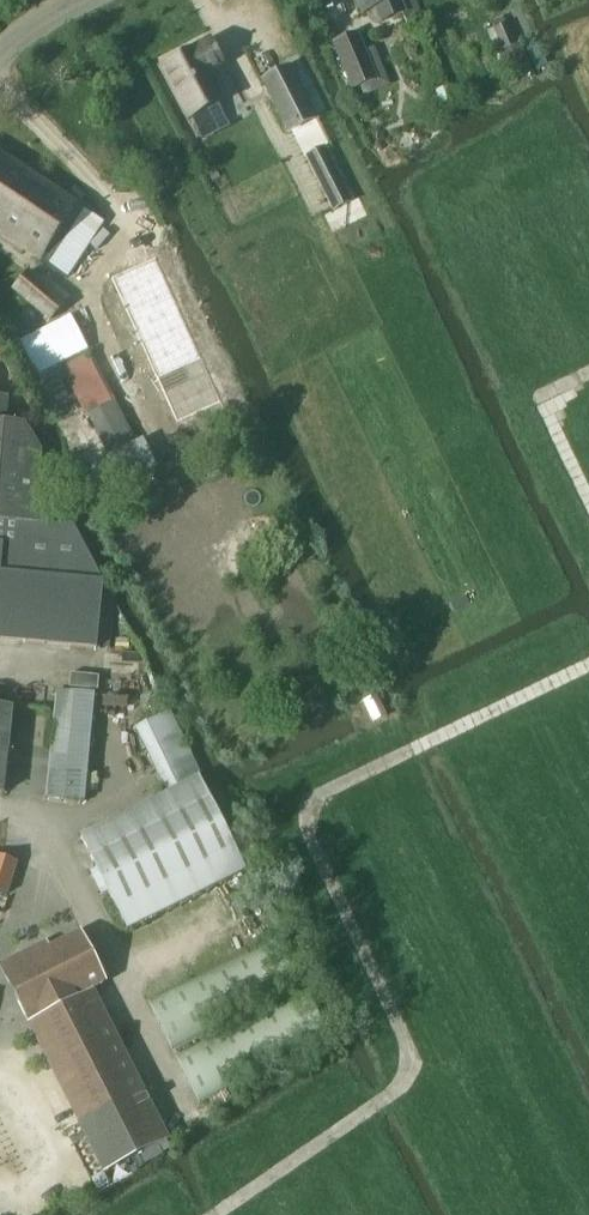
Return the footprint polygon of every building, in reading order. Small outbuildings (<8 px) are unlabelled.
[(363,14),(375,9),(381,23),(404,14),(398,0),(357,0),(363,14)] [(352,91),(377,81),(358,33),(333,43),(352,91)] [(198,49),(161,69),(190,124),(195,121),(222,107),(227,104),(216,82),(219,80),(214,71),(224,65),(211,42),(198,49)] [(262,83),(288,132),(316,118),(291,68),(262,83)] [(450,87),(434,93),(442,114),(458,108),(450,87)] [(353,187),(333,145),(310,156),(331,198),(353,187)] [(65,278),(103,222),(0,154),(0,236),(65,278)] [(154,255),(112,277),(156,356),(197,334),(154,255)] [(49,324),(69,301),(69,296),(46,277),(41,282),(28,272),(12,292),(49,324)] [(35,524),(35,523),(53,525),(58,476),(56,476),(47,454),(42,454),(42,451),(25,426),(15,425),(16,414),(8,413),(8,399),(0,398),(0,521),(35,524)] [(96,649),(103,588),(103,583),(74,527),(53,525),(35,523),(35,524),(0,521),(0,641),(96,649)] [(387,716),(378,696),(364,703),(373,723),(387,716)] [(0,706),(0,796),(4,797),(13,708),(0,706)] [(198,778),(80,837),(127,931),(246,872),(198,778)] [(7,896),(18,863),(0,857),(0,894),(7,896)] [(90,989),(105,982),(80,933),(3,972),(28,1021),(90,989)] [(281,936),(149,1003),(173,1050),(304,983),(281,936)] [(167,1139),(90,989),(28,1021),(104,1171),(167,1139)] [(308,991),(176,1056),(200,1103),(329,1037),(308,991)]
